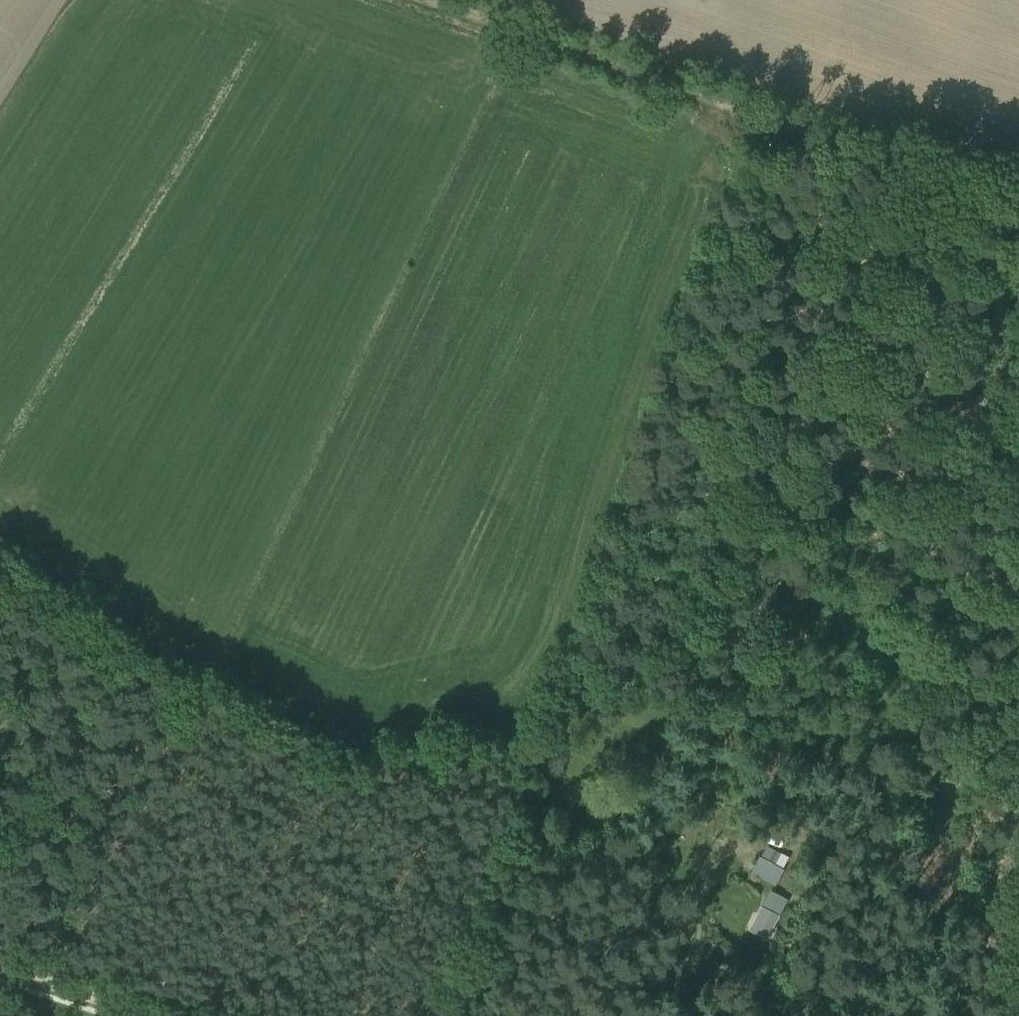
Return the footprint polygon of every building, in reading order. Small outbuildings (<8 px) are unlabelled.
[(753,869),(774,881),(782,867),(761,855),(753,869)] [(768,936),(779,914),(762,905),(751,927),(768,936)]
